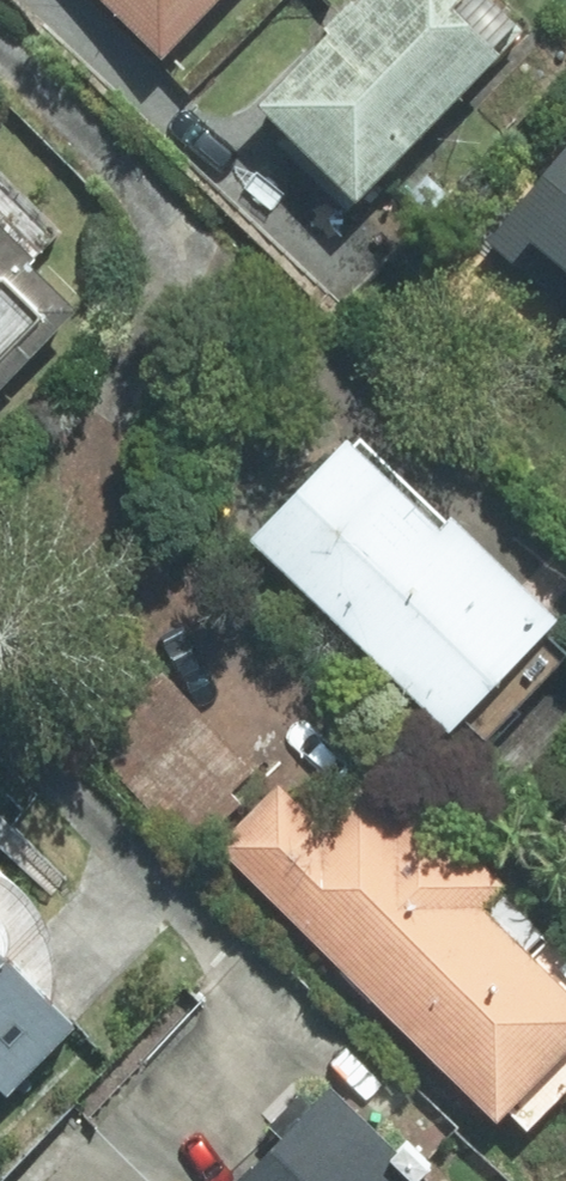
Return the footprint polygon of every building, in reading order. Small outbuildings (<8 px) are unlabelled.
[(220,0),(104,0),(163,58),(220,0)] [(503,0),(353,0),(248,119),(350,209),(521,16),(503,0)] [(471,248),(508,278),(488,303),(540,346),(549,336),(565,350),(565,133),(471,248)] [(0,217),(0,379),(73,298),(33,262),(41,254),(0,217)] [(551,629),(352,430),(245,537),(444,736),(551,629)] [(170,841),(247,762),(180,697),(103,775),(170,841)] [(206,842),(506,1144),(565,1084),(565,966),(378,777),(325,829),(272,776),(206,842)] [(551,834),(565,849),(565,819),(551,834)] [(0,1106),(72,1032),(7,970),(50,925),(0,877),(0,1106)] [(379,1131),(327,1081),(230,1180),(431,1180),(422,1173),(455,1139),(412,1097),(379,1131)]
